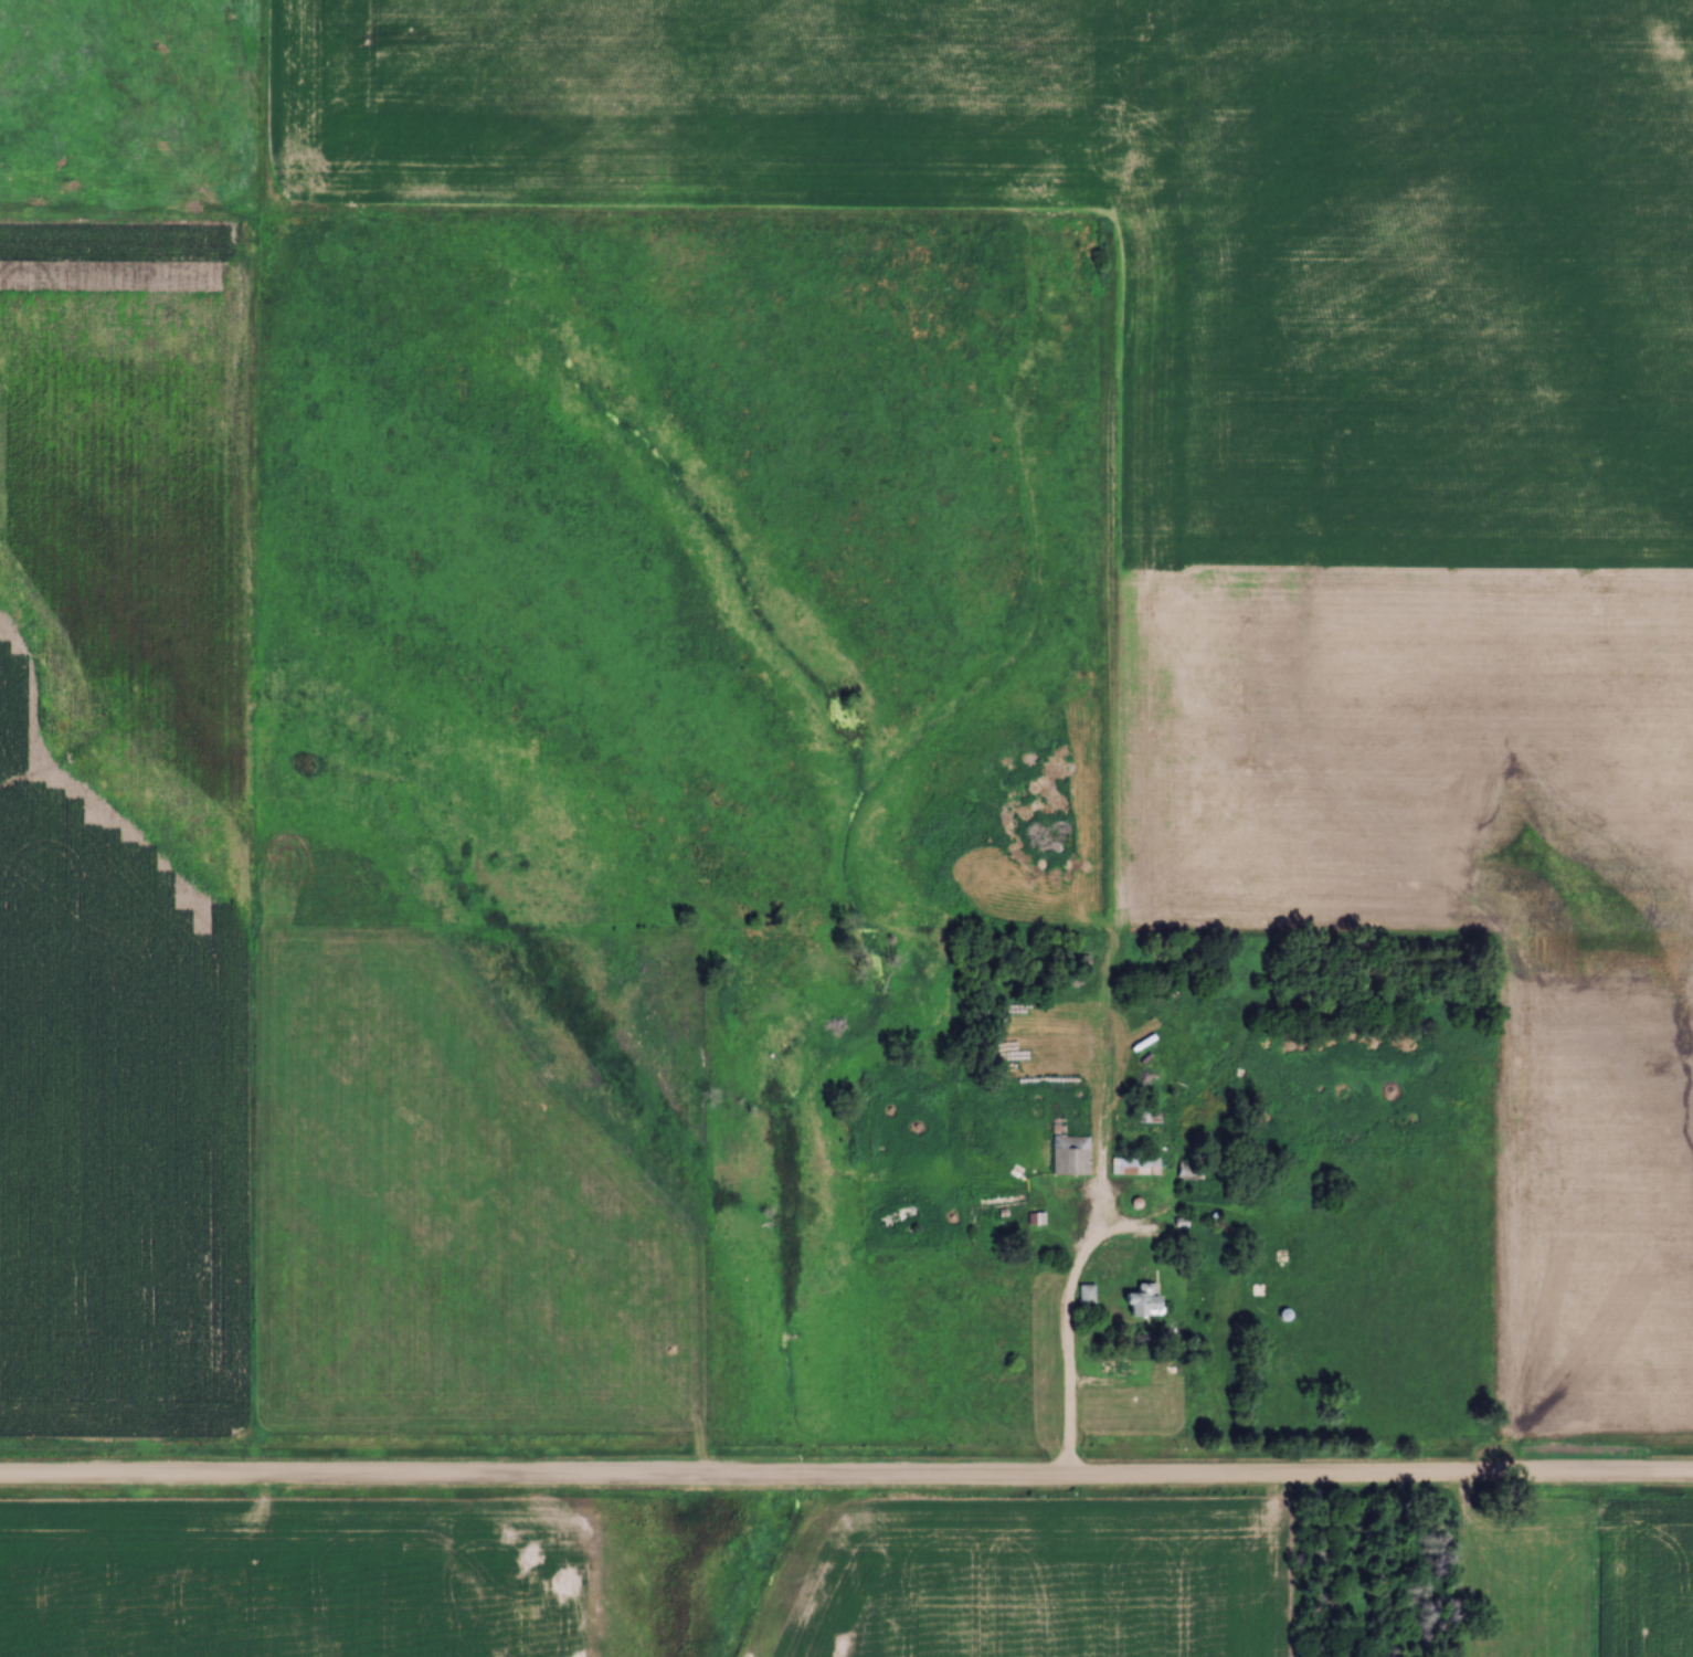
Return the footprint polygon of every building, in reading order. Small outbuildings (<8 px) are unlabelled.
[(1051,1175),(1091,1175),(1091,1137),(1051,1137),(1051,1175)] [(1111,1175),(1162,1175),(1162,1157),(1111,1157),(1111,1175)] [(1134,1294),(1116,1294),(1116,1305),(1122,1305),(1122,1318),(1158,1317),(1157,1284),(1134,1284),(1134,1294)] [(1097,1304),(1097,1285),(1077,1285),(1077,1304),(1097,1304)] [(1276,1314),(1280,1323),(1288,1319),(1285,1310),(1276,1314)]
